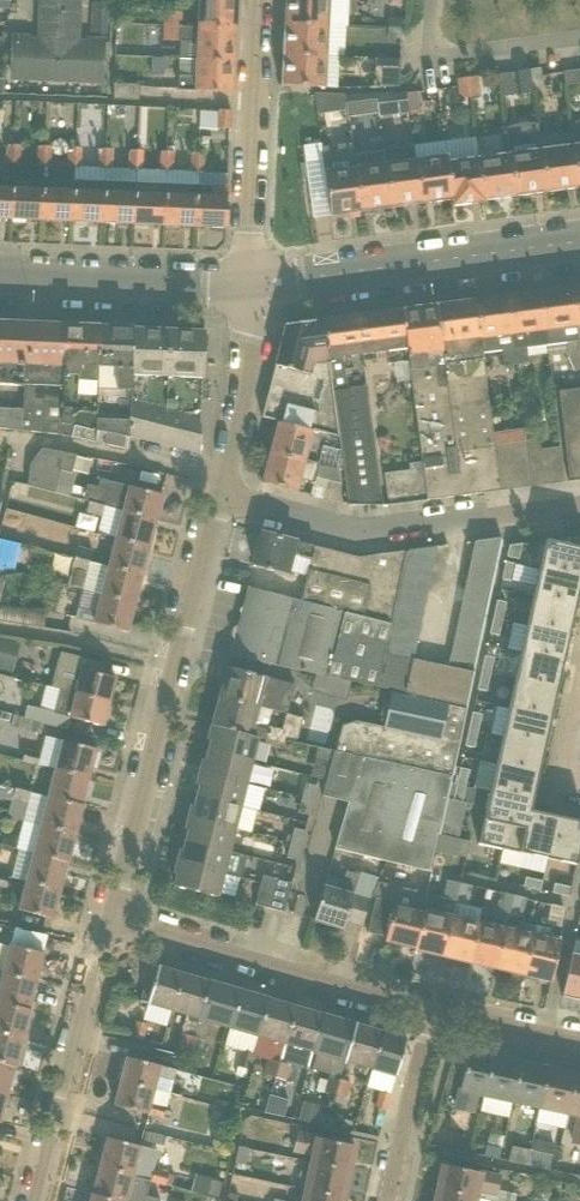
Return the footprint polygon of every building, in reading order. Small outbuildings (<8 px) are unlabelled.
[(10,9),(11,0),(0,0),(0,8),(10,9)] [(38,41),(14,40),(13,78),(100,82),(102,44),(77,43),(79,0),(40,0),(38,41)] [(235,29),(237,0),(199,0),(198,28),(235,29)] [(328,26),(330,0),(285,0),(284,25),(328,26)] [(90,36),(90,2),(83,1),(82,35),(90,36)] [(92,2),(92,33),(109,33),(109,2),(92,2)] [(164,26),(182,27),(182,12),(165,11),(164,26)] [(389,18),(388,29),(401,29),(402,19),(389,18)] [(326,57),(328,26),(284,25),(282,55),(326,57)] [(182,27),(164,26),(163,40),(182,41),(182,27)] [(197,60),(234,61),(235,29),(198,28),(182,27),(182,41),(198,41),(197,60)] [(401,29),(388,29),(388,38),(401,39),(401,29)] [(281,85),(325,87),(326,57),(282,55),(281,85)] [(151,75),(164,75),(165,57),(152,57),(151,75)] [(400,87),(401,59),(376,58),(375,75),(381,87),(400,87)] [(196,91),(232,93),(234,61),(197,60),(180,59),(179,76),(196,77),(196,91)] [(532,83),(542,81),(541,68),(530,69),(532,83)] [(579,83),(579,70),(564,73),(566,85),(579,83)] [(513,95),(510,73),(500,74),(503,97),(513,95)] [(480,96),(477,76),(468,78),(470,97),(480,96)] [(457,79),(458,87),(460,99),(470,97),(468,78),(457,79)] [(64,96),(107,94),(106,82),(63,84),(64,96)] [(114,99),(140,100),(141,85),(115,83),(114,99)] [(406,92),(409,112),(420,110),(418,92),(411,93),(410,91),(406,92)] [(376,93),(377,103),(397,101),(398,113),(409,112),(406,92),(376,93)] [(327,94),(314,93),(314,95),(315,99),(316,110),(329,108),(327,94)] [(348,110),(358,109),(356,94),(346,94),(348,110)] [(231,129),(232,111),(218,110),(217,128),(231,129)] [(213,128),(213,112),(201,112),(200,127),(209,128),(213,128)] [(543,150),(542,150),(539,130),(507,134),(510,154),(511,154),(515,196),(547,192),(543,150)] [(484,202),(478,159),(476,138),(445,142),(452,199),(453,206),(484,202)] [(414,145),(416,160),(422,203),(452,199),(445,142),(414,145)] [(322,147),(325,172),(324,172),(329,215),(361,212),(352,143),(322,147)] [(7,146),(7,163),(20,163),(21,145),(7,146)] [(38,146),(38,165),(51,165),(52,147),(38,146)] [(547,192),(579,188),(575,146),(543,150),(547,192)] [(82,166),(82,148),(76,148),(69,148),(68,166),(75,166),(82,166)] [(113,149),(99,149),(99,166),(105,167),(112,168),(113,149)] [(129,168),(137,168),(143,168),(144,151),(130,150),(129,168)] [(160,170),(167,171),(173,171),(174,152),(161,152),(160,170)] [(191,172),(197,171),(204,171),(205,153),(191,153),(191,172)] [(386,164),(369,166),(368,154),(354,155),(361,212),(391,207),(386,164)] [(484,202),(484,200),(515,196),(511,154),(510,154),(478,159),(484,202)] [(391,207),(422,203),(416,160),(386,164),(391,207)] [(302,180),(306,179),(307,179),(305,163),(304,163),(299,164),(302,180)] [(75,166),(74,181),(72,222),(103,223),(105,167),(99,166),(82,166),(75,166)] [(105,167),(103,223),(134,224),(136,183),(137,168),(129,168),(112,168),(105,167)] [(197,186),(197,171),(191,172),(173,171),(167,171),(166,185),(165,225),(196,227),(197,186)] [(0,178),(0,219),(11,219),(12,178),(0,178)] [(41,220),(43,180),(12,178),(11,219),(41,220)] [(72,222),(74,181),(43,180),(41,220),(72,222)] [(166,185),(136,183),(134,224),(165,225),(166,185)] [(226,228),(228,187),(197,186),(196,227),(226,228)] [(579,370),(579,344),(573,287),(541,291),(547,345),(568,342),(569,357),(575,371),(579,370)] [(528,362),(526,348),(547,345),(541,291),(508,295),(516,364),(528,362)] [(504,366),(516,364),(508,295),(475,300),(482,351),(501,349),(504,366)] [(494,446),(493,446),(482,351),(475,300),(432,305),(451,451),(476,448),(482,493),(499,491),(494,446)] [(411,381),(421,462),(426,500),(482,493),(476,448),(451,451),(432,305),(399,310),(407,362),(409,381),(411,381)] [(387,351),(389,364),(407,362),(399,310),(355,316),(361,354),(362,361),(376,359),(375,352),(387,351)] [(355,316),(322,320),(326,359),(329,380),(330,391),(367,386),(362,361),(361,354),(355,316)] [(285,326),(275,366),(293,371),(329,380),(326,359),(322,320),(285,325),(285,326)] [(25,385),(28,385),(31,322),(0,321),(0,384),(25,385)] [(23,431),(60,435),(63,387),(67,324),(31,322),(28,385),(25,385),(24,410),(23,431)] [(60,435),(71,438),(75,426),(96,431),(96,414),(101,326),(67,324),(63,387),(60,435)] [(95,444),(128,452),(129,437),(130,410),(131,396),(132,369),(134,327),(101,326),(96,414),(96,431),(95,444)] [(132,369),(203,372),(205,330),(134,327),(132,369)] [(293,371),(275,366),(272,378),(268,394),(296,402),(308,405),(302,429),(337,439),(337,438),(330,391),(329,380),(293,371)] [(202,413),(203,372),(132,369),(131,396),(130,410),(202,413)] [(341,452),(345,482),(348,505),(383,506),(367,386),(330,391),(337,438),(337,439),(339,451),(341,452)] [(579,481),(579,389),(557,392),(569,482),(579,481)] [(296,402),(268,394),(262,418),(278,422),(302,429),(308,405),(296,402)] [(0,409),(0,429),(23,431),(24,410),(0,409)] [(129,437),(200,454),(202,413),(130,410),(129,437)] [(306,462),(306,461),(318,464),(323,447),(339,451),(337,439),(302,429),(278,422),(270,453),(306,462)] [(95,444),(96,431),(75,426),(71,438),(95,444)] [(540,440),(526,442),(532,486),(546,484),(541,450),(540,440)] [(532,486),(526,442),(512,443),(518,488),(532,486)] [(493,446),(494,446),(499,491),(518,488),(512,443),(493,446)] [(559,447),(541,450),(546,484),(564,482),(559,447)] [(77,457),(77,455),(42,448),(30,465),(28,486),(54,492),(61,469),(72,471),(76,457),(77,457)] [(270,453),(264,475),(262,483),(297,491),(300,480),(314,484),(316,478),(326,481),(322,498),(343,504),(339,483),(340,482),(338,469),(318,464),(306,461),(306,462),(270,453)] [(426,500),(421,462),(409,464),(409,470),(414,502),(426,500)] [(70,496),(76,473),(72,471),(61,469),(54,492),(66,495),(70,496)] [(409,470),(397,472),(401,503),(414,502),(409,470)] [(384,473),(384,475),(388,505),(401,503),(397,472),(384,473)] [(163,495),(100,479),(98,488),(88,485),(84,500),(90,502),(104,506),(122,511),(122,510),(157,519),(163,495)] [(102,517),(104,506),(90,502),(87,513),(100,516),(102,517)] [(122,510),(122,511),(114,541),(149,550),(157,519),(122,510)] [(307,574),(308,569),(337,577),(344,554),(314,546),(262,532),(259,545),(254,565),(286,573),(287,569),(307,574)] [(545,540),(539,569),(579,578),(579,536),(545,540)] [(501,538),(475,542),(471,562),(495,567),(501,538)] [(142,575),(149,550),(114,541),(108,566),(142,575)] [(509,545),(507,557),(519,559),(523,543),(509,545)] [(78,546),(75,558),(90,562),(93,550),(78,546)] [(437,547),(406,551),(404,560),(434,561),(437,547)] [(337,577),(308,569),(307,574),(300,601),(391,624),(393,612),(396,598),(399,584),(402,570),(404,560),(406,551),(359,557),(344,554),(337,577)] [(90,562),(75,558),(73,569),(88,572),(90,562)] [(434,561),(404,560),(402,570),(431,575),(434,561)] [(142,575),(108,566),(90,562),(88,572),(83,590),(101,594),(135,603),(142,575)] [(471,562),(467,576),(492,581),(495,567),(471,562)] [(506,562),(502,579),(511,581),(515,564),(506,562)] [(533,597),(575,606),(579,585),(579,578),(539,569),(533,597)] [(431,575),(402,570),(399,584),(429,589),(431,575)] [(464,590),(489,595),(492,581),(467,576),(464,590)] [(429,589),(399,584),(396,598),(426,604),(429,589)] [(248,587),(230,656),(378,688),(385,654),(388,640),(390,626),(391,624),(300,601),(248,587)] [(461,604),(486,609),(489,595),(464,590),(461,604)] [(96,613),(65,605),(63,614),(128,632),(135,603),(101,594),(96,613)] [(569,634),(575,606),(533,597),(527,625),(569,634)] [(426,604),(396,598),(393,612),(423,618),(426,604)] [(506,602),(497,600),(494,617),(503,619),(506,602)] [(43,613),(0,604),(0,605),(0,619),(41,626),(43,613)] [(458,618),(483,623),(486,609),(461,604),(458,618)] [(423,618),(393,612),(391,624),(390,626),(420,632),(423,618)] [(494,617),(490,634),(499,636),(503,619),(494,617)] [(455,632),(480,637),(483,623),(458,618),(455,632)] [(563,662),(569,634),(527,625),(521,653),(563,662)] [(388,640),(418,646),(420,632),(390,626),(388,640)] [(452,646),(477,652),(480,637),(455,632),(452,646)] [(13,673),(20,645),(0,640),(0,669),(13,673)] [(385,654),(415,660),(418,646),(388,640),(385,654)] [(477,652),(452,646),(448,667),(472,672),(477,652)] [(53,687),(60,689),(110,702),(116,678),(102,674),(104,663),(62,652),(53,687)] [(563,662),(521,653),(514,681),(557,690),(563,662)] [(415,660),(385,654),(378,688),(465,708),(472,672),(448,667),(415,660)] [(491,675),(494,658),(481,673),(491,675)] [(258,707),(258,705),(287,713),(294,686),(281,683),(282,682),(227,667),(219,698),(258,707)] [(481,673),(478,689),(487,691),(491,675),(481,673)] [(557,690),(514,681),(508,708),(551,718),(557,690)] [(67,729),(70,717),(103,726),(110,702),(60,689),(54,713),(26,706),(24,718),(43,723),(67,729)] [(451,778),(466,709),(394,693),(387,728),(357,721),(344,725),(305,716),(297,744),(334,751),(333,753),(361,759),(451,778)] [(288,714),(284,729),(271,726),(270,731),(254,726),(258,707),(219,698),(212,725),(258,738),(286,745),(287,742),(297,744),(305,716),(304,716),(304,717),(288,714)] [(551,718),(508,708),(502,736),(545,745),(551,718)] [(1,711),(0,714),(0,719),(7,721),(9,714),(1,711)] [(482,714),(473,712),(469,729),(478,731),(482,714)] [(21,717),(21,716),(14,714),(11,726),(40,734),(43,723),(24,718),(21,717)] [(252,761),(258,738),(212,725),(208,739),(211,740),(209,751),(252,761)] [(469,729),(466,746),(475,748),(478,731),(469,729)] [(545,745),(502,736),(496,764),(538,773),(545,745)] [(89,777),(96,749),(62,740),(55,769),(89,777)] [(23,762),(38,765),(40,753),(26,749),(23,762)] [(330,762),(332,752),(318,749),(315,758),(330,762)] [(203,760),(200,772),(246,784),(252,761),(209,751),(206,761),(203,760)] [(429,871),(451,778),(361,759),(333,753),(331,761),(328,776),(323,796),(349,802),(335,848),(429,871)] [(496,764),(490,792),(532,801),(538,773),(496,764)] [(457,785),(466,787),(470,770),(461,768),(457,785)] [(89,777),(55,769),(47,797),(83,806),(83,805),(82,805),(89,777)] [(246,784),(200,772),(197,784),(200,785),(197,795),(240,806),(246,784)] [(306,783),(301,799),(313,802),(317,786),(306,783)] [(0,785),(0,797),(12,800),(12,802),(27,806),(23,820),(40,825),(75,834),(83,806),(47,797),(31,793),(31,792),(16,789),(0,785)] [(462,803),(466,787),(457,785),(453,801),(462,803)] [(466,787),(462,803),(473,806),(476,789),(473,788),(466,787)] [(532,801),(490,792),(478,844),(519,853),(528,810),(530,811),(532,801)] [(192,805),(189,817),(235,829),(252,833),(257,811),(240,806),(197,795),(195,806),(192,805)] [(309,815),(313,802),(301,799),(298,812),(309,815)] [(528,810),(519,853),(546,859),(556,816),(530,811),(528,810)] [(576,866),(579,848),(579,822),(556,816),(546,859),(576,866)] [(235,829),(189,817),(186,829),(189,830),(186,840),(229,851),(235,829)] [(40,825),(33,853),(68,862),(75,834),(40,825)] [(294,828),(291,843),(301,846),(305,831),(294,828)] [(1,845),(16,848),(19,838),(4,834),(1,845)] [(453,838),(450,854),(465,857),(468,842),(453,838)] [(180,850),(177,862),(224,874),(229,851),(186,840),(183,851),(180,850)] [(298,860),(301,846),(291,843),(287,857),(298,860)] [(235,901),(242,875),(261,880),(263,874),(293,881),(296,867),(233,851),(222,897),(235,901)] [(33,853),(25,881),(60,890),(67,863),(68,863),(68,862),(33,853)] [(224,874),(177,862),(174,874),(177,875),(175,886),(218,897),(224,874)] [(346,921),(362,926),(370,899),(354,895),(360,875),(347,871),(341,891),(324,885),(314,921),(344,929),(346,921)] [(6,888),(8,874),(0,872),(0,886),(6,888)] [(255,904),(270,908),(277,879),(263,875),(255,904)] [(524,887),(541,890),(543,881),(526,877),(524,887)] [(277,879),(270,908),(284,912),(292,883),(277,879)] [(452,917),(452,916),(455,902),(460,883),(446,880),(442,898),(427,894),(423,912),(415,949),(415,950),(444,957),(452,917)] [(18,910),(53,919),(60,890),(25,881),(18,910)] [(472,886),(460,883),(455,902),(467,905),(472,886)] [(555,884),(553,893),(569,897),(571,887),(555,884)] [(386,937),(385,942),(415,949),(423,912),(427,894),(414,891),(410,910),(395,907),(396,902),(376,898),(375,902),(374,902),(367,933),(386,937)] [(483,909),(480,923),(479,923),(470,963),(496,969),(506,929),(507,929),(510,915),(509,915),(514,896),(501,893),(497,912),(483,909)] [(509,915),(510,915),(521,918),(525,898),(514,896),(509,915)] [(470,963),(479,923),(452,917),(444,957),(470,963)] [(517,931),(507,929),(506,929),(496,969),(523,975),(532,935),(533,935),(536,926),(519,922),(517,931)] [(523,975),(551,981),(560,941),(533,935),(532,935),(523,975)] [(37,981),(44,953),(10,945),(3,973),(37,981)] [(572,953),(562,996),(579,1000),(579,955),(572,953)] [(168,1022),(172,1010),(182,973),(152,964),(138,1013),(168,1022)] [(29,1009),(37,981),(3,973),(2,973),(0,972),(0,1002),(29,1009)] [(188,1015),(198,1018),(199,1018),(210,981),(182,973),(172,1010),(188,1015)] [(210,1022),(226,1026),(237,989),(210,981),(199,1018),(198,1018),(193,1036),(194,1037),(190,1052),(202,1055),(206,1040),(204,1039),(210,1022)] [(226,1026),(255,1035),(265,998),(237,989),(226,1026)] [(255,1035),(283,1043),(294,1006),(265,998),(255,1035)] [(23,1038),(30,1010),(29,1009),(0,1002),(0,1033),(23,1038)] [(294,1006),(283,1043),(286,1044),(281,1061),(278,1060),(273,1077),(276,1078),(286,1080),(291,1065),(308,1070),(313,1052),(311,1051),(322,1014),(294,1006)] [(334,1059),(330,1074),(324,1092),(333,1094),(338,1079),(343,1061),(354,1023),(322,1014),(311,1051),(313,1052),(317,1053),(334,1059)] [(136,1022),(133,1037),(143,1039),(147,1024),(136,1022)] [(354,1023),(343,1061),(345,1061),(368,1068),(379,1031),(354,1023)] [(368,1068),(396,1076),(407,1039),(379,1031),(368,1068)] [(14,1067),(16,1067),(23,1038),(0,1033),(0,1063),(14,1067)] [(194,1037),(193,1036),(182,1033),(176,1054),(186,1057),(188,1057),(189,1052),(190,1052),(194,1037)] [(238,1067),(249,1069),(251,1070),(255,1055),(243,1051),(238,1067)] [(453,1062),(466,1064),(468,1055),(455,1052),(453,1062)] [(466,1064),(456,1109),(475,1113),(479,1096),(487,1098),(496,1058),(468,1052),(468,1055),(466,1064)] [(173,1080),(176,1070),(152,1063),(127,1057),(121,1081),(154,1090),(154,1089),(157,1076),(173,1080)] [(264,1074),(273,1077),(278,1060),(268,1058),(264,1074)] [(508,1118),(511,1103),(520,1063),(496,1058),(487,1098),(484,1113),(508,1118)] [(7,1095),(14,1067),(0,1063),(0,1093),(7,1095)] [(520,1063),(511,1103),(539,1109),(548,1069),(520,1063)] [(548,1069),(539,1109),(567,1114),(575,1074),(548,1069)] [(567,1114),(576,1116),(571,1143),(579,1145),(579,1075),(575,1074),(567,1114)] [(338,1079),(333,1094),(348,1098),(352,1082),(338,1079)] [(121,1081),(115,1105),(163,1117),(166,1107),(151,1104),(154,1090),(121,1081)] [(386,1110),(391,1094),(380,1091),(375,1106),(386,1110)] [(264,1113),(286,1118),(291,1101),(269,1095),(264,1113)] [(304,1101),(300,1120),(319,1125),(319,1123),(321,1112),(323,1106),(304,1101)] [(144,1131),(142,1140),(164,1145),(166,1136),(144,1131)] [(349,1172),(355,1146),(297,1133),(294,1149),(314,1154),(311,1164),(349,1172)] [(158,1151),(107,1138),(100,1166),(151,1179),(151,1182),(166,1185),(169,1174),(154,1170),(158,1151)] [(534,1140),(532,1149),(535,1150),(531,1166),(549,1169),(554,1143),(534,1140)] [(500,1159),(502,1148),(487,1145),(485,1156),(500,1159)] [(247,1163),(250,1148),(239,1146),(236,1161),(247,1163)] [(509,1162),(531,1166),(535,1150),(532,1149),(513,1146),(509,1162)] [(349,1172),(311,1164),(306,1190),(344,1198),(349,1172)] [(501,1177),(444,1165),(438,1191),(476,1199),(477,1191),(497,1195),(501,1177)] [(93,1194),(118,1200),(160,1200),(146,1198),(151,1182),(151,1179),(100,1166),(93,1194)] [(169,1174),(166,1185),(172,1187),(175,1175),(169,1174)] [(211,1180),(208,1195),(218,1197),(222,1183),(211,1180)] [(306,1190),(303,1200),(343,1200),(344,1198),(306,1190)] [(438,1191),(436,1200),(475,1200),(476,1199),(438,1191)]
